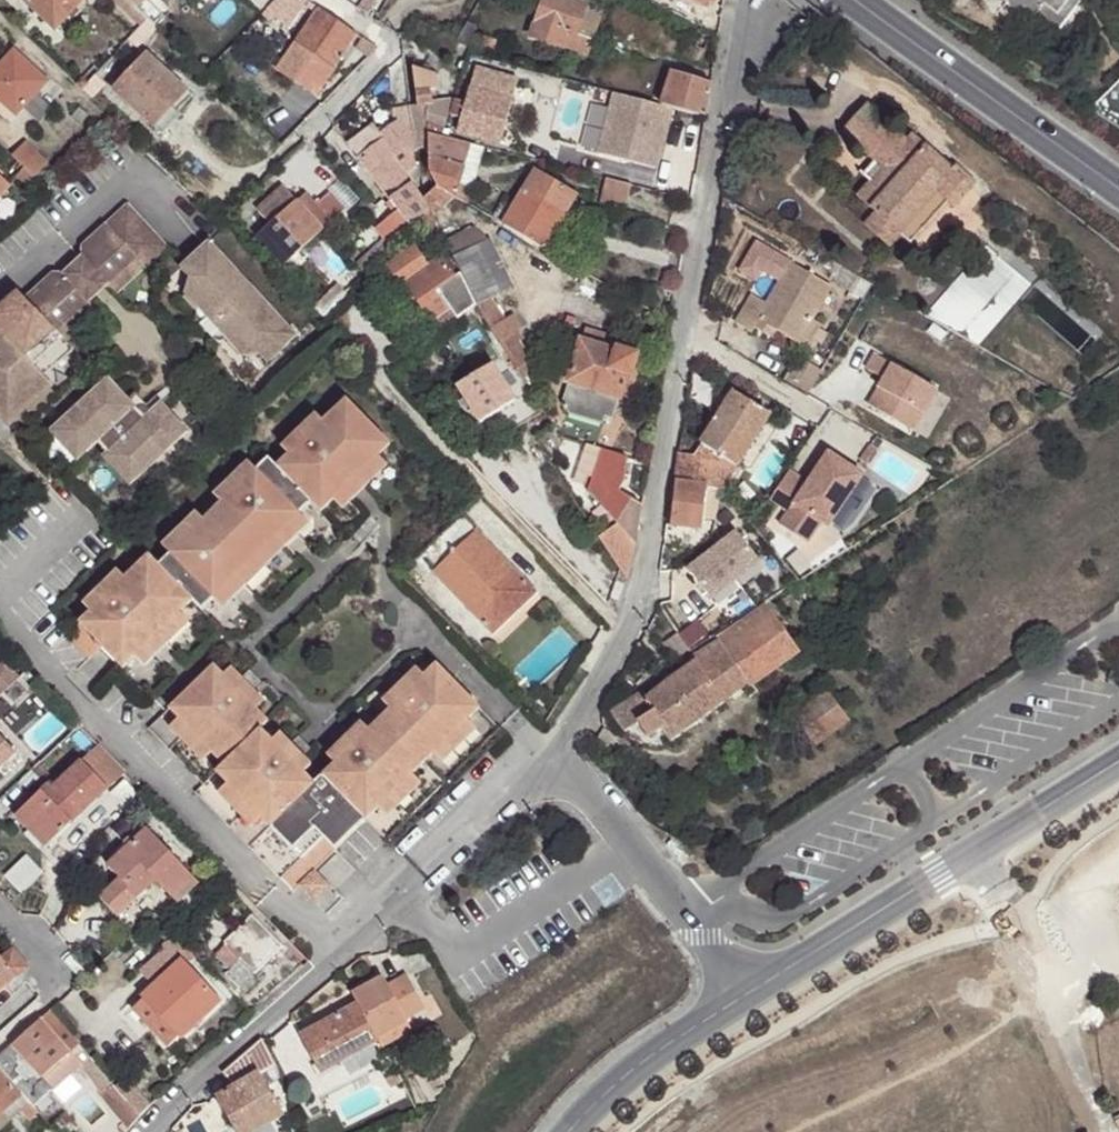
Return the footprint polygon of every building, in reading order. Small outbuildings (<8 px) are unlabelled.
[(84,0),(23,0),(55,31),(84,0)] [(148,18),(137,7),(129,0),(112,0),(140,27),(148,18)] [(308,1),(306,0),(276,0),(267,9),(274,16),(289,30),(308,1)] [(531,36),(588,57),(593,43),(575,36),(585,6),(568,0),(544,0),(531,36)] [(1068,0),(1003,0),(1032,21),(1034,19),(1045,5),(1058,15),(1068,0)] [(1056,35),(1082,0),(1068,0),(1058,15),(1045,5),(1034,19),(1056,35)] [(261,15),(269,22),(274,16),(267,9),(261,15)] [(335,67),(357,34),(319,9),(297,41),(335,67)] [(472,36),(469,49),(491,54),(494,40),(472,36)] [(363,38),(357,48),(370,56),(378,48),(363,38)] [(288,55),(326,81),(335,67),(297,41),(288,55)] [(0,64),(0,101),(12,112),(16,116),(48,82),(13,50),(0,64)] [(470,52),(464,72),(488,79),(494,59),(470,52)] [(152,126),(186,90),(147,54),(113,91),(152,126)] [(436,90),(437,75),(413,67),(417,106),(411,107),(415,132),(416,140),(418,150),(426,149),(426,124),(427,124),(436,127),(444,129),(452,101),(451,101),(433,103),(431,90),(436,90)] [(672,72),(661,105),(700,117),(700,114),(705,116),(711,84),(672,72)] [(75,84),(83,92),(90,85),(82,77),(75,84)] [(461,119),(457,133),(500,145),(512,101),(497,97),(499,87),(476,80),(473,90),(469,89),(465,103),(455,100),(450,116),(461,119)] [(674,109),(615,93),(599,154),(658,170),(674,109)] [(6,118),(12,112),(0,101),(0,113),(6,118)] [(410,104),(392,108),(392,116),(398,124),(382,135),(384,138),(358,157),(398,210),(374,229),(390,248),(411,227),(422,216),(428,208),(424,198),(412,182),(421,176),(419,164),(417,166),(413,152),(417,151),(416,140),(410,109),(410,104)] [(940,190),(950,199),(956,205),(975,183),(969,177),(965,182),(912,135),(907,140),(867,105),(842,133),(874,161),(881,168),(869,181),(857,196),(876,212),(865,224),(889,246),(900,235),(940,190)] [(347,144),(358,157),(384,138),(382,135),(373,124),(347,144)] [(427,124),(427,134),(428,134),(447,139),(449,130),(445,129),(444,129),(436,127),(427,124)] [(457,186),(470,144),(447,139),(428,134),(429,172),(437,187),(455,197),(466,204),(471,191),(457,186)] [(34,177),(48,164),(25,142),(12,156),(34,177)] [(470,144),(457,186),(471,191),(484,147),(470,144)] [(862,175),(869,181),(881,168),(874,161),(862,175)] [(542,248),(550,235),(574,194),(535,173),(512,213),(504,227),(542,248)] [(27,185),(35,192),(43,185),(34,177),(27,185)] [(9,186),(0,178),(0,197),(9,186)] [(606,178),(599,203),(625,212),(631,184),(606,178)] [(330,223),(316,205),(315,205),(306,194),(297,201),(283,185),(257,210),(270,225),(256,237),(282,267),(322,232),(321,231),(330,223)] [(428,208),(433,218),(455,197),(437,187),(424,198),(428,208)] [(900,235),(910,244),(950,199),(940,190),(900,235)] [(316,205),(330,223),(343,213),(328,194),(316,205)] [(491,218),(504,227),(512,213),(499,205),(491,218)] [(82,258),(108,286),(136,260),(145,269),(167,248),(127,206),(82,247),(82,258)] [(422,216),(427,227),(435,221),(433,218),(428,208),(422,216)] [(446,241),(477,304),(489,298),(512,287),(489,239),(474,226),(446,241)] [(542,248),(553,255),(560,241),(550,235),(542,248)] [(752,295),(735,323),(751,333),(754,328),(776,341),(780,333),(807,349),(821,324),(813,320),(832,286),(755,242),(738,270),(755,280),(761,270),(779,281),(766,303),(752,295)] [(253,291),(209,244),(195,257),(199,261),(185,276),(189,280),(218,312),(224,318),(253,291)] [(457,318),(474,305),(452,259),(446,262),(441,255),(427,264),(415,246),(387,266),(401,285),(407,282),(418,297),(433,318),(448,307),(457,318)] [(987,249),(929,316),(959,335),(993,297),(974,280),(996,256),(987,249)] [(364,275),(378,260),(370,251),(356,265),(364,275)] [(993,297),(959,335),(981,347),(1032,289),(996,256),(974,280),(993,297)] [(195,257),(180,271),(185,276),(199,261),(195,257)] [(82,258),(63,275),(90,303),(108,286),(82,258)] [(108,286),(117,294),(145,269),(136,260),(108,286)] [(9,426),(52,386),(45,377),(74,351),(65,342),(57,333),(90,303),(63,275),(52,275),(25,300),(19,294),(0,311),(0,417),(9,426)] [(861,279),(853,292),(864,298),(872,284),(861,277),(861,279)] [(218,312),(189,280),(185,295),(200,310),(209,320),(218,312)] [(396,290),(407,306),(418,297),(407,282),(396,290)] [(337,283),(312,307),(324,318),(347,293),(337,283)] [(297,337),(253,291),(224,318),(229,324),(259,355),(263,360),(278,346),(283,350),(297,337)] [(491,328),(504,320),(489,298),(477,304),(484,318),(491,328)] [(90,303),(57,333),(65,342),(98,312),(90,303)] [(433,318),(442,329),(457,318),(448,307),(433,318)] [(209,320),(200,310),(196,322),(201,328),(209,320)] [(209,320),(201,328),(207,334),(224,318),(218,312),(209,320)] [(517,371),(532,360),(513,333),(522,327),(514,315),(504,320),(491,328),(499,341),(498,342),(517,371)] [(224,318),(207,334),(213,340),(220,332),(229,324),(224,318)] [(259,355),(229,324),(220,332),(229,342),(244,358),(259,355)] [(585,328),(582,339),(610,348),(614,336),(585,328)] [(220,332),(213,340),(218,345),(229,342),(220,332)] [(576,354),(561,403),(563,408),(565,410),(567,413),(603,424),(605,417),(613,420),(627,376),(631,378),(638,355),(616,348),(615,349),(610,348),(582,339),(581,339),(580,342),(573,341),(569,352),(576,354)] [(278,346),(263,360),(268,364),(283,350),(278,346)] [(532,360),(517,371),(528,386),(542,377),(532,360)] [(493,364),(456,387),(479,423),(515,401),(493,364)] [(108,382),(60,425),(87,455),(97,446),(106,457),(107,457),(112,453),(138,481),(186,437),(173,424),(166,430),(152,415),(145,422),(134,410),(127,416),(114,403),(121,396),(108,382)] [(693,455),(678,454),(673,478),(676,479),(670,525),(701,529),(702,519),(706,487),(718,489),(721,489),(728,479),(770,414),(733,392),(721,411),(715,407),(702,425),(709,430),(693,455)] [(128,403),(121,396),(114,403),(127,416),(134,410),(128,403)] [(136,396),(128,403),(134,410),(145,422),(152,415),(136,396)] [(87,615),(66,635),(90,659),(99,649),(119,669),(128,660),(139,649),(150,660),(159,650),(149,640),(174,617),(187,603),(197,614),(210,600),(221,589),(230,598),(241,588),(233,579),(278,535),(287,544),(295,535),(287,527),(297,517),(311,504),(319,512),(332,500),(343,490),(352,500),(364,488),(355,478),(378,456),(389,445),(349,404),(326,427),(292,460),(280,472),(270,461),(256,475),(222,507),(203,526),(169,558),(157,570),(146,558),(121,583),(87,615)] [(152,415),(166,430),(173,424),(160,409),(152,415)] [(326,427),(318,418),(284,451),(292,460),(326,427)] [(87,455),(60,425),(50,435),(77,464),(87,455)] [(106,457),(101,461),(128,490),(138,481),(112,453),(107,457),(106,457)] [(789,471),(770,498),(789,511),(780,524),(807,543),(820,522),(828,526),(862,475),(828,453),(807,483),(789,471)] [(378,456),(355,478),(364,488),(388,466),(378,456)] [(215,499),(222,507),(256,475),(248,467),(215,499)] [(611,487),(601,506),(618,524),(635,546),(643,506),(611,487)] [(702,519),(714,521),(718,489),(706,487),(702,519)] [(343,490),(332,500),(342,510),(352,500),(343,490)] [(508,605),(529,585),(460,513),(417,555),(493,635),(516,613),(508,605)] [(195,517),(161,551),(169,558),(203,526),(195,517)] [(297,517),(287,527),(295,535),(306,526),(297,517)] [(594,532),(598,538),(615,526),(609,517),(594,532)] [(627,579),(628,577),(635,546),(618,524),(615,526),(598,538),(621,570),(627,579)] [(689,569),(714,600),(760,563),(735,532),(689,569)] [(278,535),(233,579),(241,588),(287,544),(278,535)] [(87,615),(121,583),(113,574),(79,606),(87,615)] [(508,605),(516,613),(537,593),(529,585),(508,605)] [(221,589),(210,600),(219,609),(230,598),(221,589)] [(625,732),(638,723),(647,736),(661,728),(671,742),(725,702),(724,702),(748,683),(750,685),(799,651),(797,648),(771,612),(728,643),(724,637),(690,659),(694,664),(648,698),(644,691),(610,712),(625,732)] [(149,640),(159,650),(183,627),(174,617),(149,640)] [(678,634),(665,642),(676,660),(690,651),(678,634)] [(139,649),(128,660),(138,670),(150,660),(139,649)] [(159,650),(150,660),(160,670),(170,661),(159,650)] [(214,662),(166,705),(174,713),(206,745),(220,759),(213,766),(223,776),(258,811),(299,853),(277,874),(290,887),(297,881),(312,897),(329,880),(314,864),(379,803),(415,769),(437,748),(469,718),(479,707),(436,662),(423,674),(412,684),(404,676),(393,686),(401,694),(388,707),(367,727),(356,737),(348,728),(337,739),(345,747),(333,759),(319,773),(312,779),(307,775),(301,769),(290,756),(296,750),(287,740),(280,746),(271,736),(259,724),(266,718),(255,705),(244,694),(252,685),(244,676),(235,685),(223,672),(214,662)] [(244,676),(231,663),(223,672),(235,685),(244,676)] [(412,684),(423,674),(415,666),(404,676),(412,684)] [(393,686),(404,676),(396,667),(385,678),(393,686)] [(244,676),(252,685),(261,677),(252,669),(244,676)] [(244,694),(255,705),(264,697),(252,685),(244,694)] [(388,707),(401,694),(393,686),(380,699),(388,707)] [(793,716),(815,746),(850,721),(828,690),(793,716)] [(206,745),(174,713),(166,721),(198,753),(206,745)] [(469,718),(437,748),(446,756),(478,726),(469,718)] [(356,737),(367,727),(358,719),(348,728),(356,737)] [(337,739),(348,728),(340,720),(329,731),(337,739)] [(280,746),(287,740),(278,730),(271,736),(280,746)] [(287,740),(296,750),(305,742),(296,732),(287,740)] [(16,755),(0,738),(0,770),(16,755)] [(333,759),(345,747),(337,739),(325,751),(333,759)] [(41,791),(14,817),(44,849),(125,773),(98,745),(51,789),(44,795),(41,791)] [(290,756),(301,769),(308,762),(296,750),(290,756)] [(312,779),(319,773),(314,768),(307,775),(312,779)] [(415,769),(379,803),(388,812),(423,778),(415,769)] [(258,811),(223,776),(214,785),(249,820),(258,811)] [(125,781),(111,794),(127,810),(140,798),(125,781)] [(41,791),(44,795),(51,789),(48,785),(41,791)] [(166,891),(187,872),(147,828),(107,865),(119,879),(99,897),(118,917),(156,881),(166,891)] [(166,891),(171,897),(193,878),(187,872),(166,891)] [(255,974),(283,947),(251,915),(223,943),(226,945),(215,955),(229,969),(239,958),(255,974)] [(187,965),(196,957),(175,935),(160,950),(162,952),(139,973),(153,987),(141,998),(143,1000),(179,1039),(180,1039),(221,1001),(187,965)] [(15,978),(26,969),(28,968),(11,948),(0,957),(0,991),(15,978)] [(376,1039),(408,1022),(407,1019),(426,1009),(406,973),(387,984),(383,975),(350,993),(357,1004),(376,1039)] [(130,1010),(167,1049),(179,1039),(143,1000),(130,1010)] [(317,1068),(333,1059),(336,1064),(377,1041),(376,1039),(357,1004),(299,1035),(317,1068)] [(53,1091),(43,1081),(81,1046),(50,1011),(0,1055),(0,1067),(34,1108),(53,1091)] [(377,1041),(381,1048),(413,1031),(408,1022),(376,1039),(377,1041)] [(223,1073),(234,1087),(216,1097),(236,1131),(257,1131),(272,1123),(285,1116),(260,1074),(275,1066),(275,1065),(262,1039),(224,1072),(223,1073)] [(43,1081),(53,1091),(90,1057),(81,1046),(43,1081)] [(317,1068),(319,1073),(336,1064),(333,1059),(317,1068)] [(20,1095),(0,1073),(0,1114),(2,1112),(20,1095)] [(128,1129),(140,1115),(128,1101),(114,1085),(101,1096),(128,1129)] [(140,1115),(150,1106),(139,1091),(128,1101),(140,1115)] [(2,1112),(9,1121),(20,1111),(19,1110),(29,1102),(22,1094),(20,1095),(2,1112)] [(20,1111),(29,1121),(38,1112),(34,1108),(29,1102),(19,1110),(20,1111)] [(257,1131),(277,1131),(272,1123),(257,1131)]
